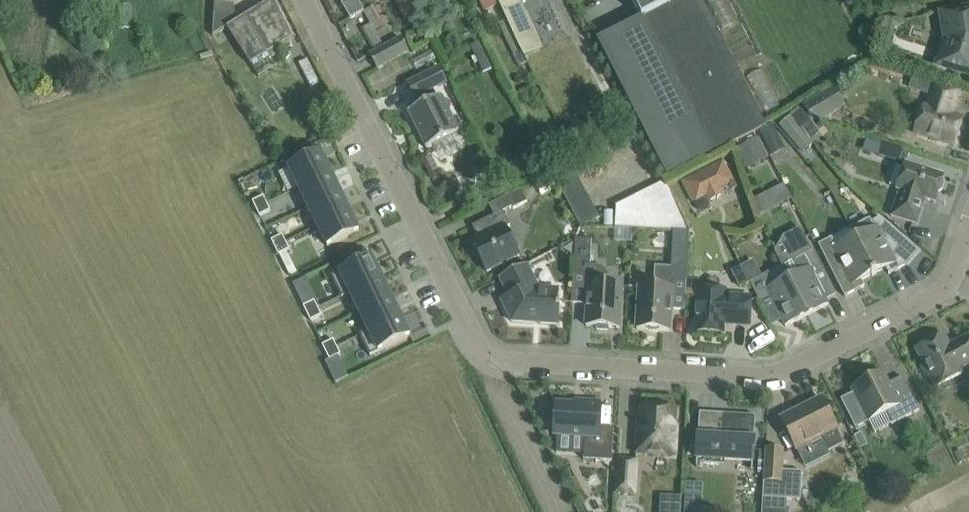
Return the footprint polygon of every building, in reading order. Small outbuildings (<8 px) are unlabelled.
[(235,3),(236,3),(236,0),(215,0),(214,35),(228,27),(237,21),(235,3)] [(237,21),(228,27),(251,64),(269,53),(293,38),(273,0),(271,0),(237,21)] [(350,19),(364,11),(358,0),(340,0),(350,19)] [(498,0),(480,0),(485,11),(500,4),(498,0)] [(702,0),(632,0),(642,19),(711,154),(767,126),(702,0)] [(967,30),(965,14),(944,18),(947,40),(945,47),(950,49),(951,48),(954,50),(949,68),(968,74),(968,30),(967,30)] [(642,19),(598,42),(667,177),(711,154),(642,19)] [(401,38),(370,55),(377,69),(409,52),(401,38)] [(492,68),(480,41),(471,46),(483,72),(492,68)] [(440,68),(408,84),(415,99),(417,98),(421,107),(409,113),(427,149),(459,133),(441,97),(438,98),(433,89),(447,83),(440,68)] [(924,106),(916,133),(954,145),(963,119),(949,114),(951,108),(954,109),(959,92),(935,85),(928,107),(924,106)] [(823,94),(802,106),(809,118),(822,121),(835,114),(846,107),(834,87),(823,94)] [(289,167),(299,188),(330,173),(320,152),(289,167)] [(724,157),(682,179),(693,202),(708,194),(710,199),(724,192),(722,187),(736,179),(724,157)] [(900,191),(892,216),(917,225),(926,199),(936,202),(939,192),(943,190),(945,182),(943,179),(944,176),(906,163),(898,190),(900,191)] [(299,188),(308,207),(340,192),(330,173),(299,188)] [(786,184),(777,189),(784,203),(793,199),(786,184)] [(513,209),(528,202),(522,189),(507,197),(513,209)] [(308,207),(318,227),(349,211),(340,192),(308,207)] [(264,196),(253,202),(256,209),(267,204),(264,196)] [(267,204),(256,209),(260,216),(271,211),(267,204)] [(318,227),(328,247),(359,232),(349,211),(318,227)] [(518,252),(519,249),(519,245),(517,242),(515,240),(511,239),(506,228),(510,226),(503,211),(472,226),(479,240),(473,243),(487,272),(520,256),(518,252)] [(871,218),(851,228),(856,238),(875,275),(877,274),(876,273),(886,268),(889,274),(909,264),(920,252),(881,217),(872,222),(871,218)] [(825,271),(814,250),(812,250),(801,229),(784,238),(792,254),(779,261),(788,278),(807,316),(829,305),(814,276),(825,271)] [(685,310),(690,232),(674,231),(672,268),(661,267),(655,272),(654,288),(639,287),(637,329),(647,329),(649,331),(652,332),(655,332),(658,331),(661,330),(670,331),(671,309),(685,310)] [(282,235),(271,240),(275,248),(286,242),(282,235)] [(872,276),(874,275),(856,238),(837,248),(832,238),(819,244),(845,296),(865,286),(862,280),(872,275),(872,276)] [(619,328),(622,286),(607,285),(608,273),(601,266),(590,266),(592,240),(576,239),(574,275),(573,275),(571,303),(588,304),(586,326),(598,326),(601,329),(605,329),(608,327),(619,328)] [(286,242),(275,248),(279,255),(289,250),(286,242)] [(371,257),(332,276),(342,298),(351,293),(350,293),(381,277),(371,257)] [(539,288),(527,264),(500,278),(509,296),(501,300),(512,322),(559,324),(560,305),(558,305),(559,290),(539,288)] [(750,282),(744,270),(742,266),(733,271),(741,287),(750,283),(750,282)] [(750,266),(744,270),(750,282),(756,279),(750,266)] [(807,316),(788,278),(775,285),(769,272),(756,279),(750,282),(750,283),(761,303),(771,298),(786,326),(807,316)] [(381,277),(350,293),(351,293),(360,312),(391,297),(381,277)] [(750,326),(752,297),(726,296),(726,291),(698,289),(696,332),(724,334),(725,322),(733,322),(732,325),(750,326)] [(391,297),(360,312),(369,331),(400,316),(391,297)] [(314,301),(304,306),(307,314),(318,308),(314,301)] [(318,308),(307,314),(311,321),(322,316),(318,308)] [(369,331),(360,335),(370,356),(410,336),(400,316),(369,331)] [(968,365),(968,336),(956,343),(957,346),(952,349),(945,335),(916,350),(924,365),(922,366),(927,377),(929,375),(936,388),(964,373),(962,368),(968,365)] [(333,340),(323,345),(326,352),(337,347),(333,340)] [(337,347),(326,352),(330,360),(341,354),(337,347)] [(920,410),(903,377),(889,384),(884,373),(875,378),(873,372),(863,377),(862,382),(863,384),(852,390),(874,433),(920,410)] [(822,398),(781,419),(797,450),(806,469),(831,456),(829,452),(845,444),(838,430),(822,398)] [(612,461),(614,428),(599,427),(601,403),(583,402),(583,406),(556,404),(554,434),(585,436),(584,459),(612,461)] [(676,455),(677,428),(675,427),(676,411),(642,409),(641,425),(639,425),(637,453),(676,455)] [(700,413),(697,467),(698,467),(698,459),(752,462),(752,470),(753,470),(756,416),(755,416),(730,414),(730,419),(724,418),(724,414),(700,413)] [(782,481),(784,450),(767,449),(764,498),(801,500),(802,480),(786,479),(786,481),(782,481)] [(635,493),(637,461),(619,460),(617,492),(635,493)] [(703,485),(686,484),(685,501),(702,502),(703,485)] [(661,498),(660,511),(681,511),(682,499),(661,498)]
